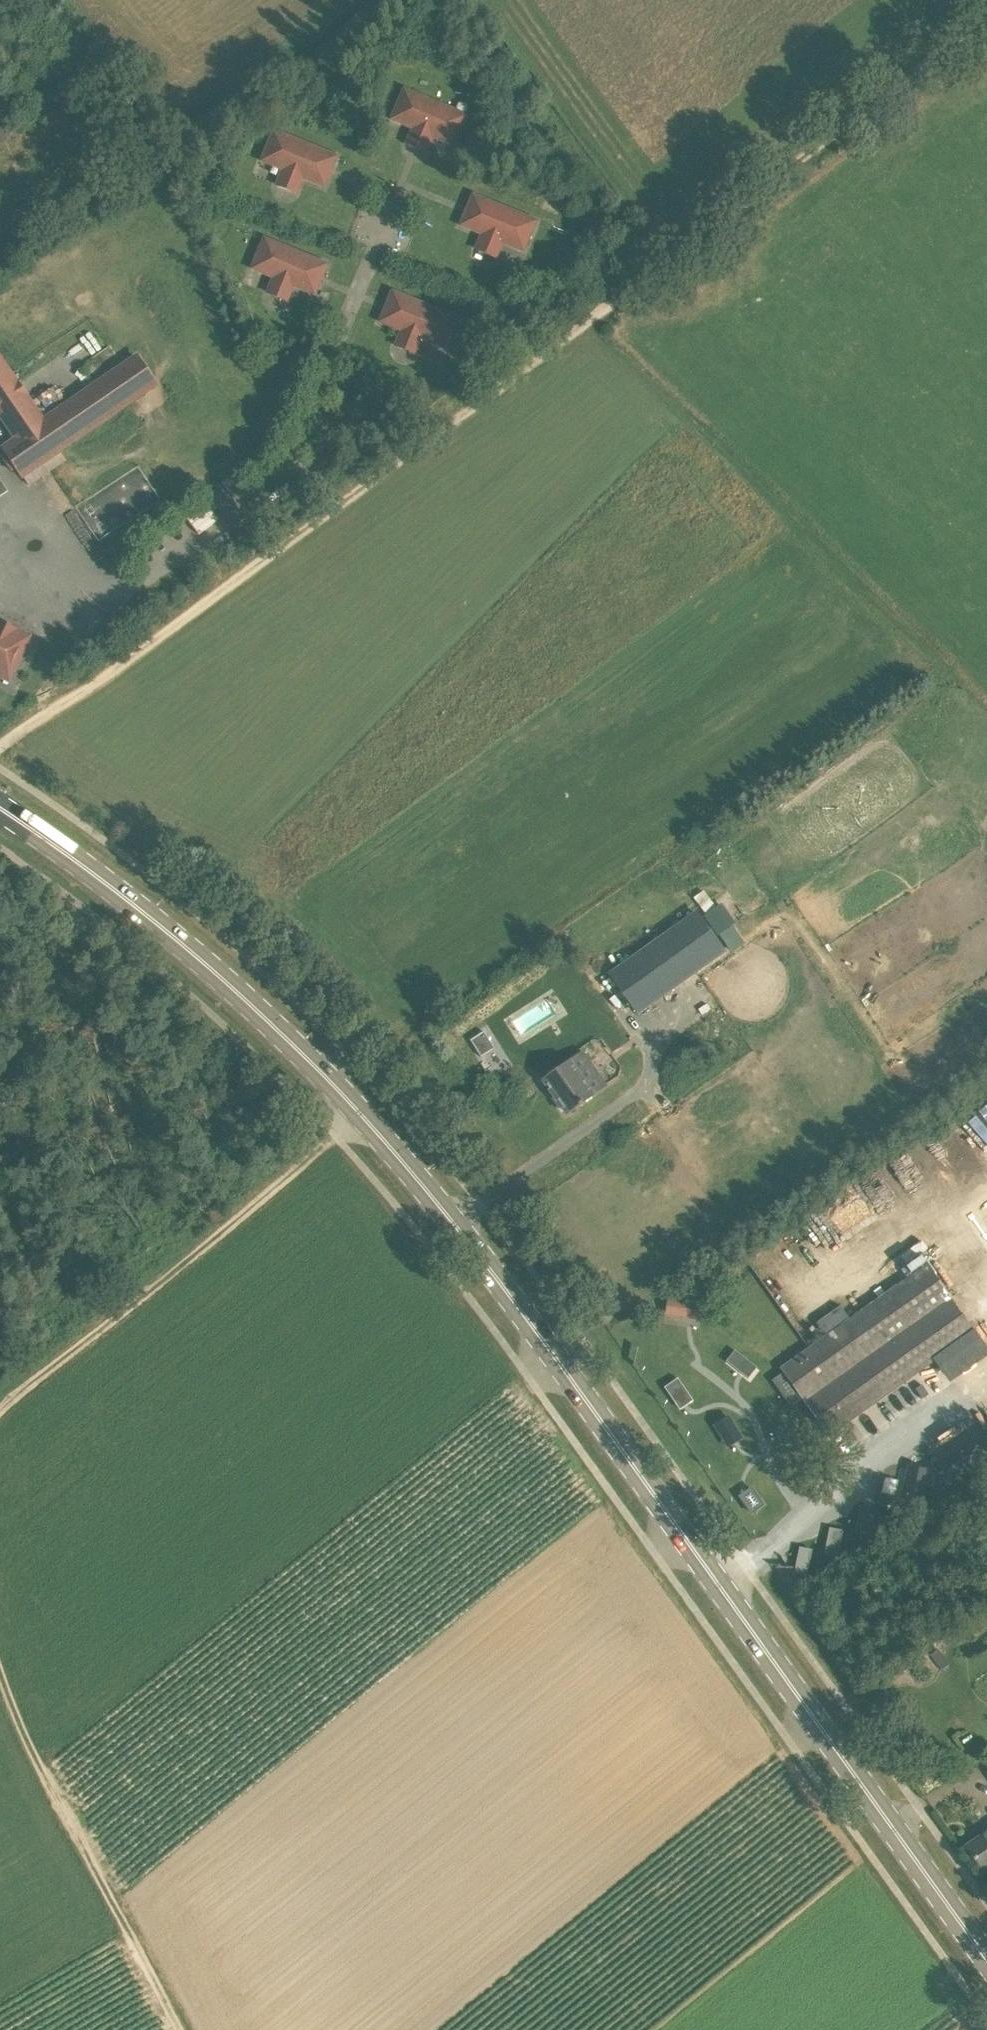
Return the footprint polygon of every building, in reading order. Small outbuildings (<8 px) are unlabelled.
[(468,115),(405,89),(392,119),(414,128),(407,143),(427,151),(433,137),(455,146),(468,115)] [(274,131),(262,161),(283,170),(277,185),(297,193),(303,178),(325,187),(337,156),(274,131)] [(474,195),(461,225),(483,234),(477,249),(496,257),(502,242),(524,251),(537,221),(474,195)] [(265,238),(252,269),(274,278),(268,292),(288,301),(294,286),(316,295),(328,264),(265,238)] [(393,291),(381,322),(402,331),(396,345),(416,354),(422,339),(443,347),(456,317),(393,291)] [(137,357),(44,420),(19,383),(0,356),(0,416),(16,439),(4,448),(29,485),(65,461),(59,452),(157,385),(137,357)] [(13,492),(0,473),(0,500),(13,492)] [(8,679),(29,635),(0,621),(0,675),(8,679)] [(623,965),(611,974),(638,1013),(724,952),(696,912),(623,964),(623,965)] [(484,1030),(469,1040),(480,1056),(495,1046),(484,1030)] [(584,1053),(544,1081),(567,1113),(606,1085),(584,1053)] [(965,1221),(986,1252),(986,1205),(965,1221)] [(986,1277),(960,1240),(850,1319),(825,1337),(782,1368),(830,1436),(935,1361),(950,1381),(986,1354),(986,1349),(953,1301),(986,1277)] [(675,1297),(672,1314),(701,1320),(704,1303),(675,1297)] [(825,1337),(850,1319),(841,1306),(816,1324),(825,1337)] [(748,1378),(758,1366),(736,1349),(726,1361),(748,1378)] [(679,1377),(665,1386),(680,1409),(694,1400),(679,1377)] [(726,1419),(716,1423),(727,1447),(736,1443),(726,1419)] [(986,1465),(986,1459),(984,1452),(947,1470),(952,1481),(986,1465)] [(931,1471),(907,1467),(901,1499),(924,1504),(931,1471)] [(739,1496),(753,1514),(766,1503),(753,1485),(739,1496)] [(831,1528),(801,1539),(806,1553),(778,1563),(788,1589),(821,1577),(815,1561),(840,1551),(831,1528)] [(965,1847),(982,1872),(986,1868),(986,1832),(965,1847)]
